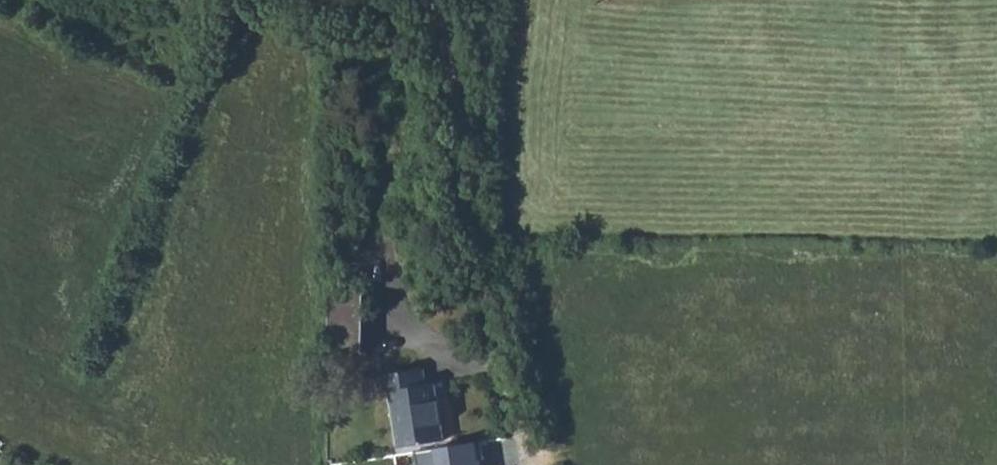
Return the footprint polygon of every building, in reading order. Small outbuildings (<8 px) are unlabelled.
[(330,293),(329,352),(367,353),(368,331),(363,330),(363,293),(330,293)] [(431,406),(427,386),(425,386),(421,370),(381,377),(384,393),(389,392),(398,448),(444,441),(438,405),(431,406)] [(434,385),(427,386),(431,406),(438,405),(434,385)] [(401,455),(403,464),(482,464),(478,440),(401,455)]
